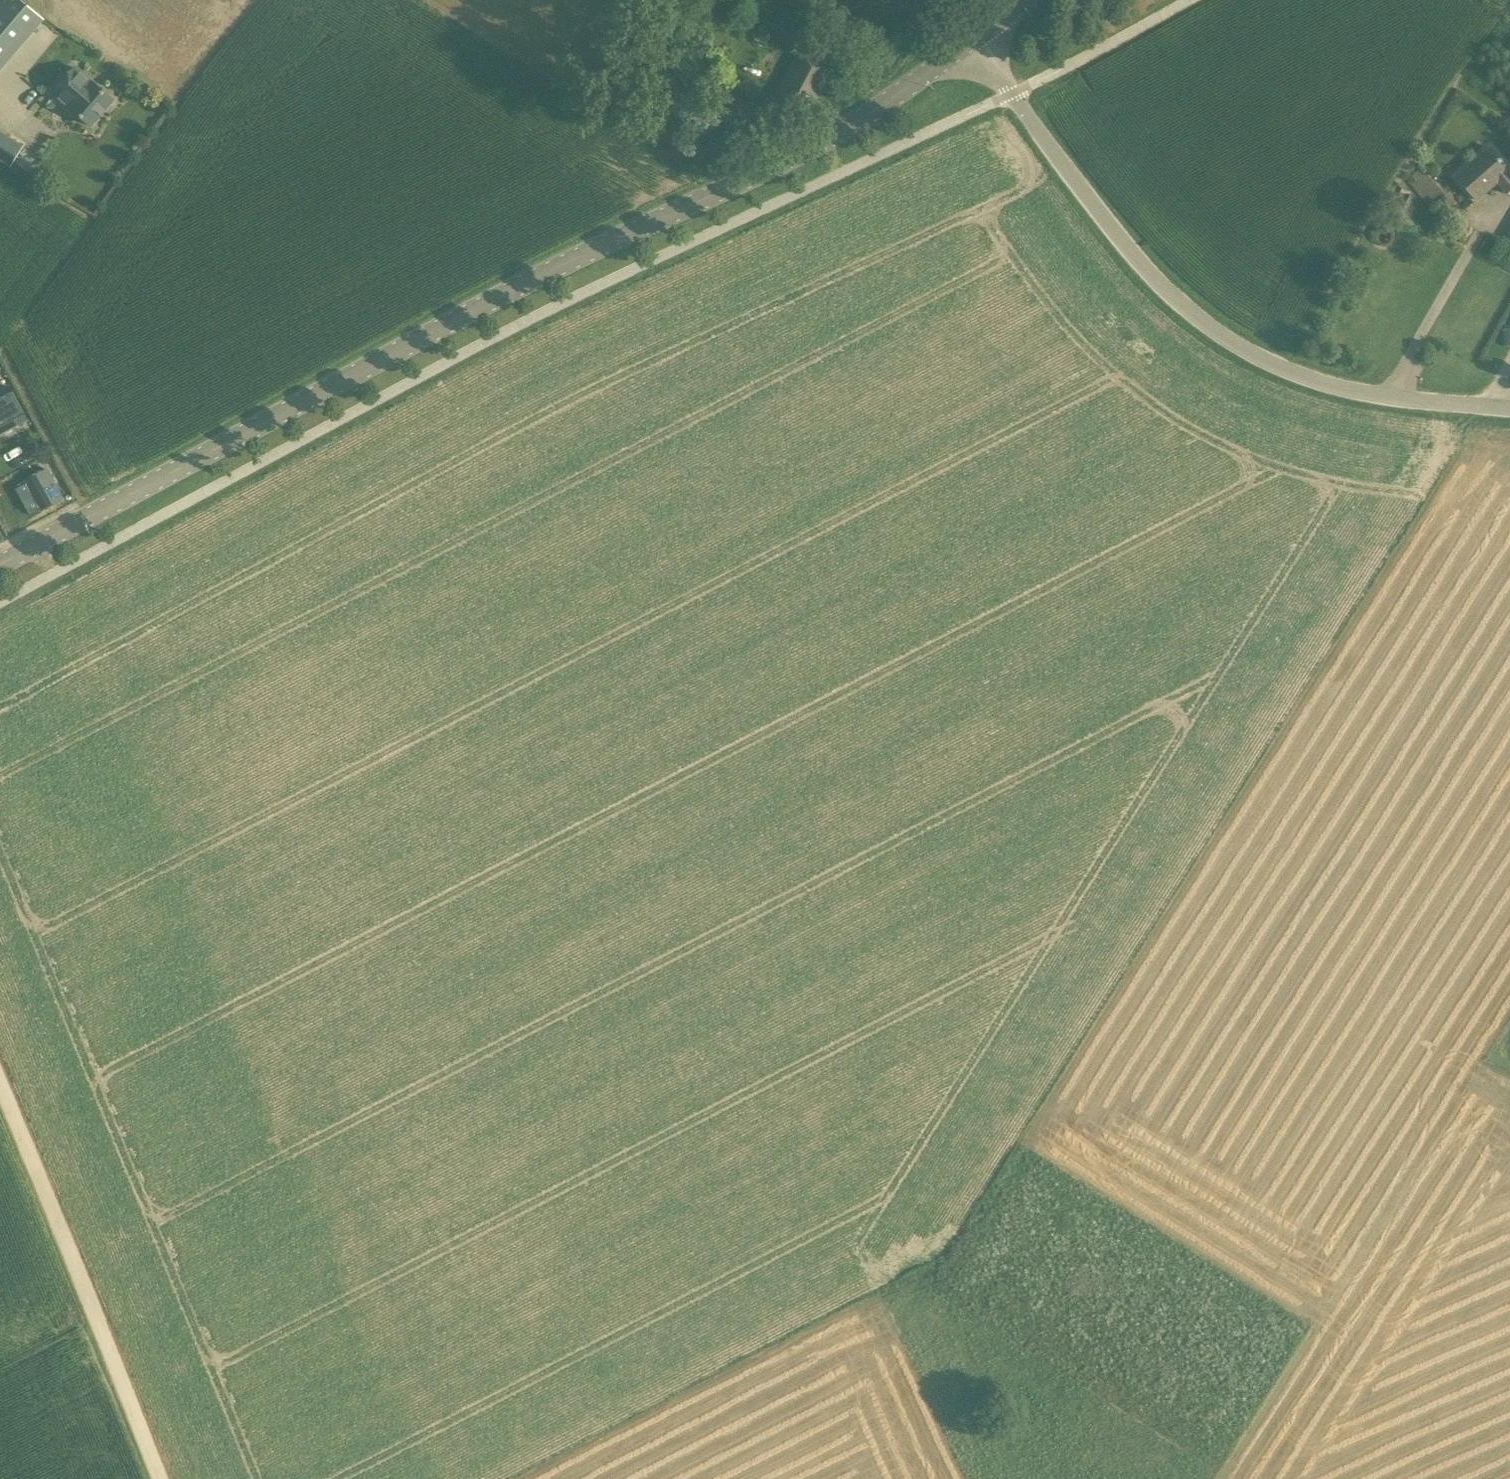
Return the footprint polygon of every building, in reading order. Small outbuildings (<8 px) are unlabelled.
[(44,20),(20,0),(0,0),(0,72),(44,20)] [(812,111),(833,72),(799,53),(778,92),(812,111)] [(114,100),(93,82),(75,67),(52,92),(71,108),(92,126),(114,100)] [(0,130),(0,150),(9,136),(0,130)] [(1497,183),(1506,194),(1509,191),(1509,171),(1509,169),(1490,147),(1456,177),(1477,200),(1497,183)] [(0,391),(0,434),(27,419),(9,386),(0,391)] [(47,469),(25,481),(26,483),(40,507),(41,509),(62,498),(47,469)]
